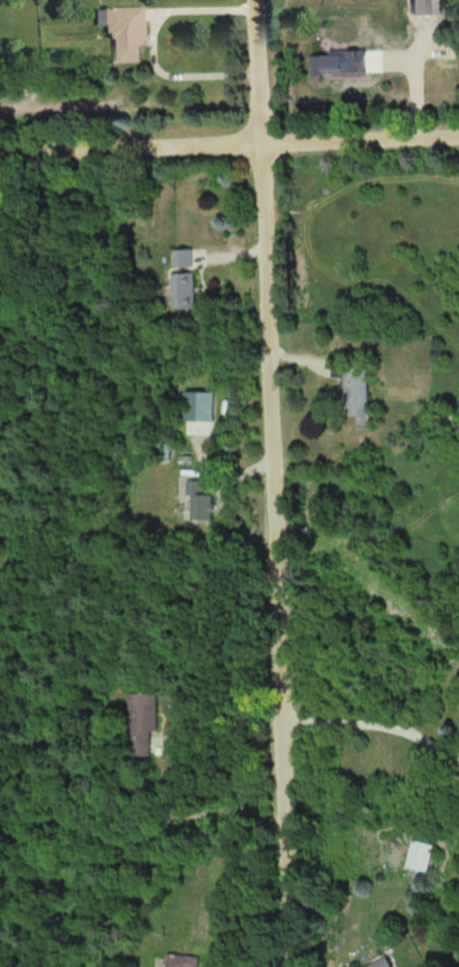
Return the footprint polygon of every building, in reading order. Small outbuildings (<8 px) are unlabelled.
[(444,13),(444,0),(425,0),(425,13),(444,13)] [(315,54),(316,72),(340,72),(339,53),(315,54)] [(176,306),(197,305),(196,247),(175,248),(176,306)] [(372,426),(371,358),(347,358),(348,413),(358,413),(358,426),(372,426)] [(216,418),(216,389),(187,389),(187,418),(216,418)] [(214,518),(214,492),(205,492),(205,478),(189,478),(189,492),(193,492),(193,518),(214,518)] [(133,755),(154,754),(153,729),(160,729),(160,691),(131,692),(133,755)] [(435,843),(414,839),(409,867),(431,871),(435,843)] [(199,956),(168,953),(167,966),(198,966),(199,956)] [(392,956),(366,966),(397,966),(392,956)]
